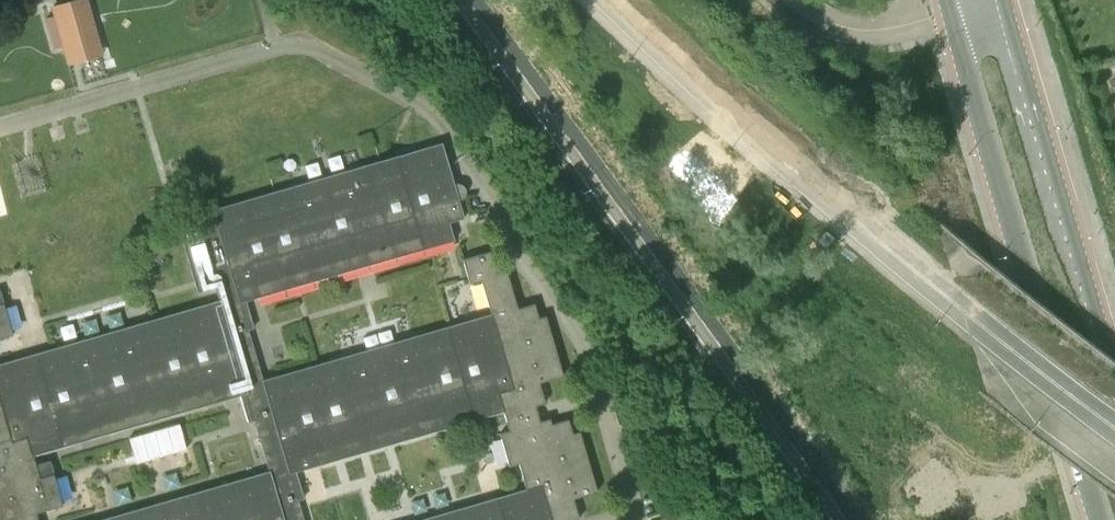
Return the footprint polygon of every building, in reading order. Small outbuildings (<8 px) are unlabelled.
[(46,19),(55,50),(63,47),(68,65),(103,55),(87,0),(66,0),(51,5),(54,16),(46,19)] [(578,519),(571,499),(595,492),(578,432),(570,434),(566,420),(549,425),(548,419),(538,422),(533,407),(543,404),(537,384),(561,377),(543,317),(536,319),(532,304),(515,309),(504,272),(494,275),(488,252),(460,260),(467,285),(479,281),(489,316),(261,383),(245,331),(254,328),(246,301),(453,240),(454,240),(449,223),(463,219),(441,143),(420,149),(193,213),(218,300),(0,362),(0,519),(38,519),(36,513),(62,505),(53,474),(39,478),(32,456),(239,396),(247,423),(254,421),(268,470),(97,519),(304,519),(298,500),(303,499),(296,472),(503,413),(508,430),(500,433),(510,466),(519,463),(526,488),(412,519),(577,519),(578,519)] [(12,335),(3,303),(0,304),(0,338),(12,335)]
